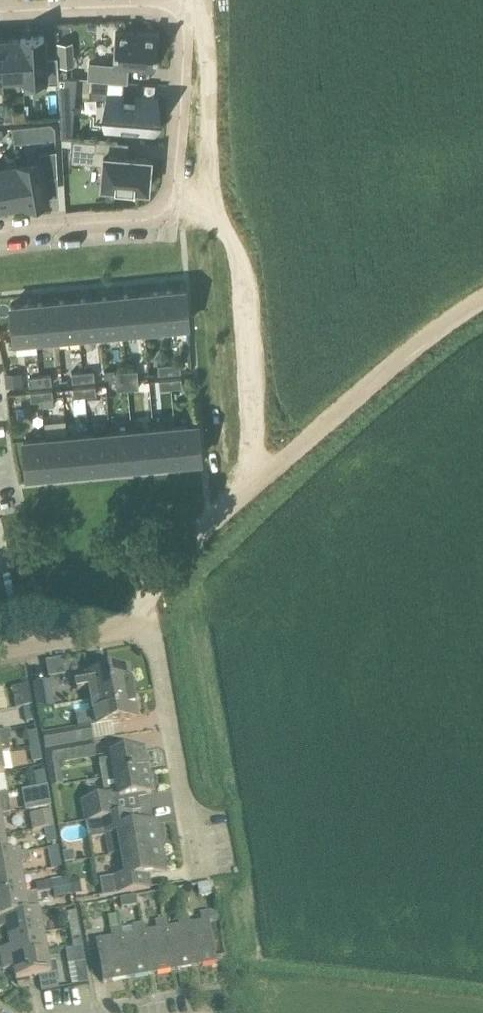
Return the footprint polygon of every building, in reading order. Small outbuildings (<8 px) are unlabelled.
[(154,67),(157,36),(115,32),(113,64),(89,62),(88,79),(93,79),(122,81),(127,82),(128,65),(154,67)] [(59,81),(57,56),(45,57),(44,36),(21,37),(21,38),(24,81),(46,80),(46,82),(59,81)] [(21,38),(0,39),(2,82),(24,81),(21,38)] [(121,96),(122,81),(93,79),(92,95),(109,96),(106,127),(153,131),(155,98),(121,96)] [(25,111),(14,112),(15,121),(26,120),(25,111)] [(51,122),(33,124),(35,140),(56,138),(55,127),(51,122)] [(120,187),(148,189),(150,157),(117,155),(118,141),(72,138),(70,162),(102,164),(101,185),(104,186),(104,190),(120,191),(120,187)] [(40,159),(18,163),(25,201),(24,201),(25,202),(48,198),(44,177),(57,174),(56,149),(39,152),(40,159)] [(18,163),(0,166),(0,184),(4,205),(24,201),(25,201),(18,163)] [(185,289),(162,291),(165,326),(188,323),(185,289)] [(165,326),(162,291),(141,293),(144,327),(165,326)] [(144,327),(141,293),(119,295),(123,329),(144,327)] [(123,329),(119,295),(98,297),(101,331),(123,329)] [(101,331),(98,297),(76,299),(79,334),(101,331)] [(79,334),(76,299),(55,301),(58,335),(79,334)] [(58,335),(55,301),(33,303),(37,337),(58,335)] [(37,337),(33,303),(11,305),(14,340),(37,337)] [(180,362),(169,363),(170,373),(181,371),(180,362)] [(170,373),(169,363),(158,364),(158,374),(170,373)] [(137,369),(126,370),(127,379),(138,378),(137,369)] [(94,370),(83,371),(84,381),(95,380),(94,370)] [(127,379),(126,370),(115,371),(116,381),(127,379)] [(84,381),(83,371),(72,373),(72,382),(84,381)] [(5,375),(7,388),(22,386),(20,374),(5,375)] [(51,374),(40,375),(41,385),(52,384),(51,374)] [(41,385),(40,375),(28,377),(29,386),(41,385)] [(182,377),(171,378),(171,388),(182,387),(182,377)] [(139,388),(138,378),(127,379),(128,389),(139,388)] [(171,388),(171,378),(159,380),(160,389),(171,388)] [(128,389),(127,379),(116,381),(117,390),(128,389)] [(96,385),(84,386),(85,396),(96,395),(96,385)] [(85,396),(84,386),(73,387),(74,397),(85,396)] [(52,389),(42,390),(43,400),(53,399),(52,389)] [(43,400),(42,390),(30,392),(31,401),(43,400)] [(197,424),(175,426),(178,460),(200,458),(197,424)] [(178,460),(175,426),(153,428),(156,462),(178,460)] [(156,462),(153,428),(132,430),(135,464),(156,462)] [(135,464),(132,430),(110,432),(114,466),(135,464)] [(114,466),(110,432),(89,434),(92,468),(114,466)] [(92,468),(89,434),(67,436),(70,470),(92,468)] [(70,470),(67,436),(46,438),(49,472),(70,470)] [(49,472),(46,438),(23,440),(27,474),(49,472)] [(86,676),(74,678),(77,692),(88,690),(90,701),(133,693),(131,681),(130,681),(128,668),(86,675),(86,676)] [(52,681),(35,683),(39,710),(56,707),(52,681)] [(28,685),(13,688),(16,709),(24,708),(32,706),(28,685)] [(133,693),(90,701),(92,714),(93,713),(95,727),(137,719),(134,706),(136,706),(133,693)] [(32,706),(24,708),(27,723),(35,721),(32,706)] [(89,727),(57,732),(60,748),(92,742),(89,727)] [(36,731),(28,733),(31,748),(39,746),(36,731)] [(60,749),(45,752),(47,764),(62,762),(63,768),(74,766),(73,761),(95,758),(92,742),(60,748),(60,749)] [(39,746),(31,748),(34,763),(42,762),(39,746)] [(110,756),(99,758),(102,779),(147,771),(143,749),(110,755),(110,756)] [(106,798),(83,802),(86,822),(87,822),(102,819),(102,818),(115,816),(115,815),(112,799),(118,798),(118,799),(151,793),(147,771),(102,779),(106,798)] [(44,772),(35,773),(38,789),(46,787),(44,772)] [(46,787),(38,789),(41,804),(49,802),(46,787)] [(0,795),(0,815),(8,813),(5,794),(0,795)] [(43,819),(35,821),(37,830),(53,828),(51,812),(42,814),(43,819)] [(75,812),(57,816),(59,827),(78,823),(75,812)] [(102,819),(87,822),(90,839),(118,834),(122,855),(161,847),(157,823),(133,827),(130,812),(115,815),(115,816),(102,818),(102,819)] [(53,828),(37,830),(37,833),(45,831),(48,844),(56,843),(53,828)] [(70,847),(62,848),(64,865),(73,863),(70,847)] [(118,877),(101,881),(103,897),(150,888),(148,875),(165,872),(161,847),(122,855),(117,855),(120,874),(118,877)] [(57,848),(48,849),(51,864),(59,863),(57,848)] [(21,875),(19,865),(28,863),(27,852),(6,856),(0,857),(0,879),(21,875)] [(0,879),(0,899),(25,894),(21,875),(0,879)] [(78,877),(67,879),(68,887),(70,895),(73,894),(81,893),(78,877)] [(67,879),(51,882),(53,890),(68,887),(67,879)] [(206,885),(194,888),(195,899),(208,897),(206,885)] [(68,887),(53,890),(54,898),(70,895),(68,887)] [(28,915),(40,913),(36,894),(25,896),(25,894),(0,899),(0,920),(28,915)] [(135,905),(134,896),(119,899),(121,908),(135,905)] [(76,912),(67,913),(70,928),(78,927),(76,912)] [(133,935),(122,937),(118,938),(126,979),(148,975),(140,934),(145,933),(143,924),(140,924),(138,912),(130,914),(133,935)] [(201,923),(190,925),(185,925),(193,967),(216,963),(208,922),(212,922),(210,912),(199,914),(201,923)] [(0,920),(0,931),(7,930),(8,939),(43,933),(40,913),(28,915),(0,920)] [(111,939),(95,942),(102,983),(126,979),(118,938),(122,937),(121,928),(116,928),(114,916),(107,918),(111,939)] [(167,929),(163,929),(171,971),(193,967),(185,925),(190,925),(188,916),(177,918),(178,927),(167,929)] [(156,931),(145,933),(140,934),(148,975),(171,971),(163,929),(167,929),(165,920),(154,922),(156,931)] [(78,927),(70,928),(73,944),(81,942),(78,927)] [(0,951),(0,957),(1,962),(47,954),(43,933),(8,939),(10,950),(0,951)] [(82,947),(74,948),(76,964),(85,963),(82,947)] [(47,954),(1,962),(3,972),(14,970),(16,981),(57,973),(55,963),(49,964),(47,954)]
